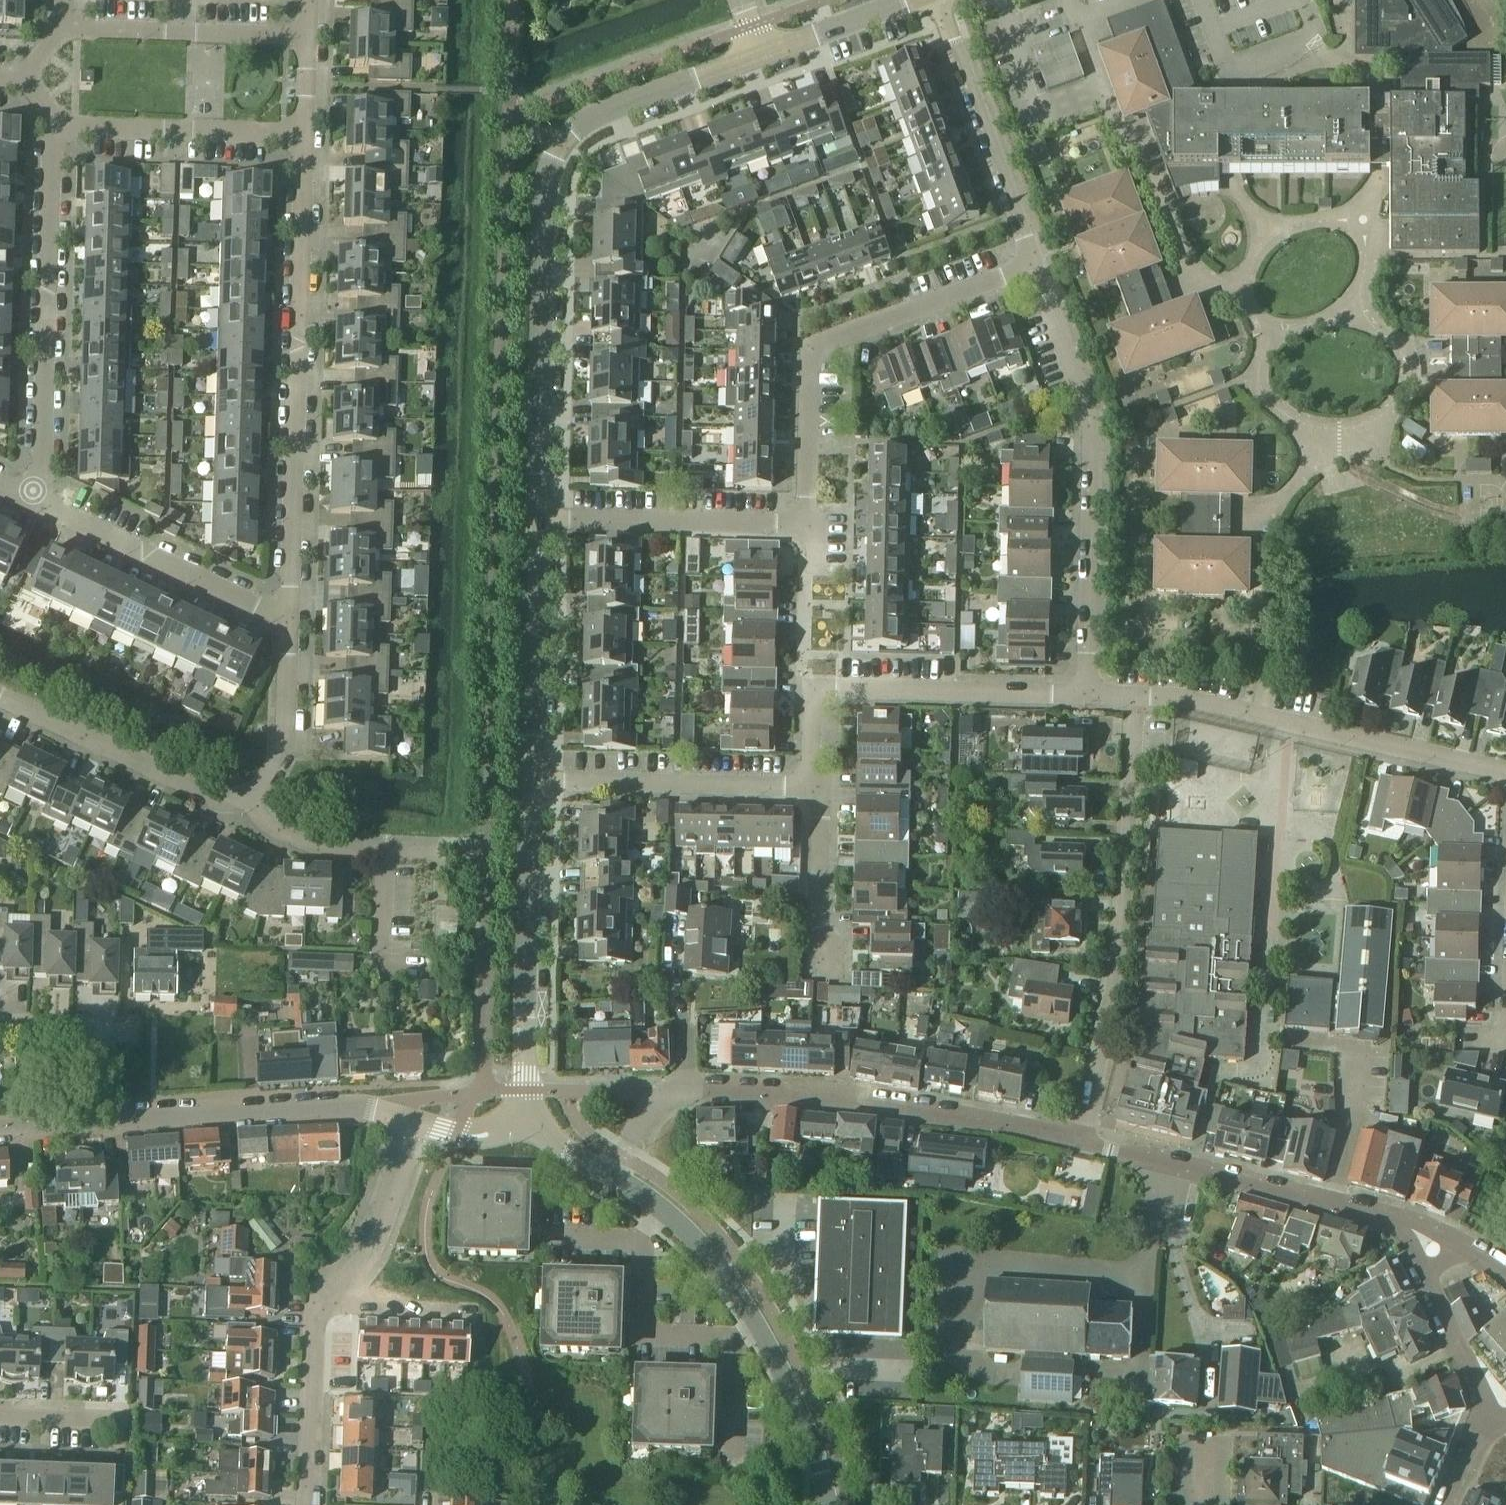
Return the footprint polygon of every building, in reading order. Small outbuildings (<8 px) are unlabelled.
[(379,9),(411,10),(412,0),(379,0),(379,9)] [(1381,167),(1391,167),(1391,254),(1479,253),(1479,186),(1465,187),(1465,101),(1479,101),(1479,56),(1452,56),(1452,51),(1467,41),(1441,0),(1355,0),(1355,59),(1401,59),(1401,100),(1381,100),(1381,167)] [(1219,185),(1219,167),(1371,166),(1381,167),(1381,100),(1263,100),(1229,100),(1231,93),(1216,93),(1219,100),(1199,100),(1163,2),(1107,23),(1115,46),(1099,51),(1125,121),(1145,114),(1178,203),(1179,203),(1175,193),(1197,187),(1219,185)] [(22,4),(0,4),(0,32),(1,32),(1,26),(21,27),(22,4)] [(411,33),(411,10),(379,9),(379,21),(350,20),(349,44),(391,45),(392,33),(411,33)] [(391,58),(391,45),(349,44),(349,67),(377,68),(377,81),(409,82),(410,58),(391,58)] [(1039,62),(1050,58),(1046,47),(1035,51),(1039,62)] [(891,85),(927,72),(920,53),(884,66),(891,85)] [(93,85),(93,73),(80,72),(80,85),(93,85)] [(898,103),(933,90),(927,72),(891,85),(898,103)] [(844,102),(853,99),(848,87),(839,90),(844,102)] [(904,121),(940,108),(933,90),(898,103),(904,121)] [(796,99),(814,148),(812,143),(833,135),(835,141),(847,136),(837,109),(838,109),(832,93),(820,97),(818,91),(796,99)] [(408,120),(409,95),(376,94),(376,108),(347,107),(347,130),(398,132),(398,119),(408,120)] [(814,148),(796,99),(774,107),(776,113),(766,117),(781,160),(793,156),(791,150),(812,143),(814,148)] [(853,99),(844,102),(848,114),(857,110),(853,99)] [(911,139),(946,126),(940,108),(904,121),(911,139)] [(781,160),(766,117),(755,121),(752,114),(730,122),(749,172),(747,167),(768,159),(770,165),(781,160)] [(748,172),(749,172),(730,122),(709,130),(711,137),(700,141),(716,184),(728,180),(726,174),(746,167),(748,172)] [(857,138),(866,135),(862,123),(853,126),(857,138)] [(17,149),(17,126),(0,126),(0,148),(17,149)] [(917,157),(953,144),(946,126),(911,139),(917,157)] [(398,132),(347,130),(346,154),(374,155),(374,167),(406,168),(407,145),(388,144),(388,132),(398,132)] [(866,135),(857,138),(861,150),(870,147),(866,135)] [(716,184),(700,141),(689,145),(687,138),(665,146),(683,196),(681,190),(702,183),(704,188),(716,184)] [(924,175),(960,162),(953,144),(917,157),(924,175)] [(683,196),(665,146),(643,154),(645,161),(604,176),(649,208),(644,205),(645,204),(681,191),(683,196)] [(12,170),(13,149),(17,149),(0,148),(0,170),(12,170)] [(870,174),(879,171),(875,159),(866,162),(870,174)] [(931,193),(966,180),(960,162),(924,175),(915,179),(921,196),(931,193)] [(173,195),(174,167),(161,166),(160,195),(173,195)] [(193,167),(192,167),(180,167),(179,196),(192,196),(193,167)] [(406,192),(406,168),(374,167),(374,180),(345,179),(344,202),(386,203),(387,191),(406,192)] [(208,168),(207,180),(216,181),(216,169),(208,168)] [(12,192),(12,170),(0,170),(0,191),(12,192)] [(84,198),(126,199),(127,171),(105,170),(105,176),(85,176),(84,198)] [(879,171),(870,174),(874,186),(883,183),(879,171)] [(221,202),(268,204),(268,182),(249,181),(249,175),(227,174),(227,180),(222,180),(221,202)] [(840,178),(843,187),(855,183),(852,174),(840,178)] [(649,208),(604,176),(603,220),(596,220),(595,243),(648,244),(643,244),(644,206),(644,205),(649,208)] [(1141,223),(1139,219),(1141,218),(1125,176),(1063,198),(1078,241),(1082,240),(1084,244),(1080,246),(1096,288),(1116,281),(1132,326),(1112,334),(1128,376),(1211,346),(1195,303),(1175,311),(1172,304),(1169,305),(1167,300),(1171,299),(1160,270),(1158,271),(1157,266),(1158,265),(1143,223),(1141,223)] [(787,177),(778,181),(783,192),(791,189),(787,177)] [(831,191),(843,187),(840,178),(828,182),(831,191)] [(937,211),(973,198),(966,180),(931,193),(937,211)] [(804,191),(807,200),(819,196),(816,187),(804,191)] [(11,213),(12,192),(0,191),(0,213),(11,213)] [(795,205),(807,200),(804,191),(792,196),(795,205)] [(883,210),(892,207),(888,195),(879,198),(883,210)] [(131,200),(126,199),(84,198),(84,199),(88,199),(87,220),(130,221),(131,200)] [(928,214),(935,233),(979,217),(973,198),(937,211),(928,214)] [(732,200),(723,203),(727,213),(736,210),(732,200)] [(768,205),(771,214),(783,209),(780,200),(768,205)] [(267,204),(268,204),(221,202),(221,224),(263,225),(264,204),(267,204)] [(386,216),(386,203),(344,202),(344,226),(372,227),(372,239),(404,240),(405,217),(386,216)] [(759,218),(771,214),(768,205),(756,209),(759,218)] [(883,210),(888,222),(897,219),(892,207),(883,210)] [(162,222),(172,222),(173,208),(163,208),(162,222)] [(178,223),(189,223),(189,208),(179,208),(178,223)] [(10,235),(11,213),(0,213),(0,235),(10,235)] [(701,214),(691,217),(694,225),(703,221),(701,214)] [(129,243),(130,221),(87,220),(87,241),(129,243)] [(172,237),(172,222),(162,222),(162,237),(172,237)] [(188,237),(189,223),(178,223),(178,237),(188,237)] [(263,247),(263,225),(221,224),(220,246),(263,247)] [(859,231),(872,266),(891,260),(878,224),(859,231)] [(854,273),(872,266),(859,231),(841,238),(854,273)] [(0,235),(0,256),(10,257),(10,235),(0,235)] [(898,251),(907,248),(903,236),(894,239),(898,251)] [(836,280),(854,273),(841,238),(823,244),(836,280)] [(339,250),(338,274),(359,275),(384,275),(390,276),(390,263),(403,264),(404,240),(372,239),(371,251),(367,251),(339,250)] [(129,243),(87,241),(86,263),(124,264),(124,243),(129,243)] [(648,245),(648,244),(595,243),(595,267),(602,267),(602,278),(647,279),(648,267),(642,267),(643,245),(648,245)] [(818,286),(836,280),(823,244),(805,251),(818,286)] [(262,268),(263,247),(220,246),(219,267),(262,268)] [(782,246),(765,252),(769,264),(781,299),(800,293),(787,257),(786,258),(782,246)] [(729,249),(723,261),(734,267),(740,255),(729,249)] [(161,265),(171,266),(171,251),(161,251),(161,265)] [(177,266),(187,266),(188,252),(177,251),(177,266)] [(800,293),(818,286),(805,251),(787,257),(800,293)] [(9,278),(10,257),(0,256),(0,278),(9,278)] [(123,286),(124,264),(86,263),(85,285),(123,286)] [(170,280),(171,266),(161,265),(160,280),(170,280)] [(187,281),(187,266),(177,266),(176,280),(187,281)] [(261,290),(262,268),(219,267),(219,289),(261,290)] [(383,288),(384,275),(338,274),(337,297),(366,298),(365,311),(398,312),(399,288),(383,288)] [(9,278),(0,278),(0,300),(8,300),(9,278)] [(647,292),(647,279),(602,278),(601,290),(594,289),(594,313),(641,314),(641,310),(647,310),(641,310),(642,292),(647,292)] [(122,307),(123,286),(85,285),(85,306),(122,307)] [(261,312),(261,290),(219,289),(218,310),(261,312)] [(1501,338),(1505,338),(1505,293),(1434,293),(1434,339),(1458,339),(1458,344),(1456,344),(1456,385),(1458,385),(1458,391),(1434,391),(1434,436),(1505,436),(1505,390),(1501,390),(1501,338)] [(159,308),(170,309),(170,294),(160,294),(159,308)] [(175,309),(186,309),(186,295),(176,295),(175,309)] [(697,296),(690,307),(702,314),(709,303),(697,296)] [(730,300),(729,332),(776,334),(776,314),(772,314),(773,305),(763,297),(759,297),(759,301),(730,300)] [(8,321),(8,300),(0,300),(0,321),(8,321)] [(671,303),(671,315),(679,315),(679,303),(671,303)] [(122,329),(122,307),(85,306),(84,328),(122,329)] [(169,323),(170,309),(159,308),(159,323),(169,323)] [(185,324),(186,309),(175,309),(175,324),(185,324)] [(260,333),(261,312),(218,310),(217,332),(260,333)] [(397,335),(398,312),(365,311),(365,323),(337,322),(336,346),(378,347),(378,335),(397,335)] [(640,336),(641,314),(594,313),(593,336),(600,336),(600,348),(646,349),(646,336),(640,336)] [(986,368),(988,374),(986,368),(1006,360),(1009,371),(1023,366),(1004,315),(1003,315),(1005,321),(994,325),(993,321),(972,329),(986,368)] [(685,331),(695,332),(695,319),(686,319),(685,331)] [(122,330),(122,329),(84,328),(83,349),(121,351),(121,350),(129,350),(130,330),(122,330)] [(966,375),(986,368),(972,329),(951,337),(952,340),(941,344),(939,338),(938,339),(957,390),(970,385),(966,375)] [(695,344),(695,332),(685,331),(685,344),(695,344)] [(259,355),(260,333),(217,332),(217,354),(259,355)] [(775,353),(776,334),(729,332),(729,336),(738,336),(737,352),(775,353)] [(171,352),(172,338),(161,337),(161,352),(171,352)] [(171,352),(182,352),(182,338),(172,338),(171,352)] [(944,394),(957,390),(938,339),(940,344),(929,349),(927,345),(906,353),(923,398),(923,397),(921,391),(940,384),(944,394)] [(377,360),(378,347),(336,346),(335,369),(363,370),(363,383),(396,384),(396,360),(377,360)] [(646,362),(646,349),(600,348),(600,359),(593,359),(592,382),(639,383),(640,361),(646,362)] [(120,372),(121,351),(83,349),(83,371),(125,372),(120,372)] [(667,351),(667,358),(671,363),(679,363),(679,352),(667,351)] [(171,366),(171,352),(161,352),(160,366),(171,366)] [(181,367),(182,352),(171,352),(171,366),(181,367)] [(775,372),(775,353),(737,352),(737,371),(726,371),(775,372)] [(923,398),(906,353),(886,360),(887,364),(876,368),(874,362),(872,363),(891,414),(905,409),(901,399),(921,392),(923,398)] [(258,376),(259,355),(217,354),(216,375),(258,376)] [(684,370),(694,370),(694,357),(685,357),(684,370)] [(1210,376),(1207,369),(1164,384),(1167,392),(1159,395),(1157,399),(1160,407),(1225,384),(1222,376),(1217,373),(1210,376)] [(694,382),(694,370),(684,370),(684,382),(694,382)] [(124,394),(125,372),(83,371),(82,392),(124,394)] [(774,391),(775,372),(726,371),(726,390),(736,390),(774,391)] [(258,398),(258,376),(216,375),(215,397),(258,398)] [(420,377),(420,385),(430,385),(431,377),(420,377)] [(157,395),(167,395),(167,381),(157,380),(157,395)] [(173,395),(183,396),(183,381),(173,381),(173,395)] [(645,384),(639,383),(592,382),(592,406),(599,406),(598,417),(644,418),(645,406),(639,406),(639,384),(645,384)] [(395,407),(396,384),(363,383),(363,395),(334,394),(334,418),(375,419),(376,407),(395,407)] [(726,390),(725,409),(736,409),(774,410),(774,391),(736,390),(726,390)] [(1180,428),(1223,413),(1220,405),(1228,402),(1230,398),(1227,390),(1162,413),(1165,422),(1170,424),(1177,421),(1180,428)] [(124,415),(124,394),(82,392),(81,414),(124,415)] [(166,410),(167,395),(157,395),(156,409),(166,410)] [(182,410),(183,396),(173,395),(172,410),(182,410)] [(684,408),(693,409),(693,396),(684,396),(684,408)] [(257,420),(258,398),(215,397),(215,418),(257,420)] [(693,421),(693,409),(684,408),(683,421),(693,421)] [(773,430),(774,410),(736,409),(736,429),(773,430)] [(1008,421),(1018,417),(1016,411),(1006,414),(1008,421)] [(124,416),(124,415),(81,414),(81,436),(123,437),(118,437),(119,415),(124,416)] [(644,431),(644,418),(598,417),(598,429),(591,429),(590,452),(638,453),(638,431),(644,431)] [(256,441),(257,420),(215,418),(214,440),(256,441)] [(375,432),(375,419),(334,418),(333,441),(361,442),(361,455),(393,456),(394,432),(375,432)] [(977,420),(969,423),(974,435),(982,432),(977,420)] [(968,422),(955,427),(960,440),(973,436),(968,422)] [(155,438),(165,438),(166,424),(156,424),(155,438)] [(171,438),(182,439),(182,424),(172,424),(171,438)] [(867,439),(868,427),(856,427),(855,438),(867,439)] [(773,449),(773,430),(736,429),(735,448),(773,449)] [(999,433),(987,437),(990,446),(1002,442),(999,433)] [(683,447),(692,447),(693,434),(683,434),(683,447)] [(122,459),(123,437),(81,436),(80,457),(122,459)] [(165,453),(165,438),(155,438),(155,453),(165,453)] [(181,453),(182,439),(171,438),(171,453),(181,453)] [(1001,453),(1001,467),(1011,467),(1011,488),(1005,488),(1011,489),(1052,490),(1053,467),(1049,467),(1049,455),(1055,455),(1055,454),(1045,454),(1045,438),(1017,438),(1017,453),(1001,453)] [(256,463),(256,441),(214,440),(213,461),(256,463)] [(692,459),(692,447),(683,447),(682,459),(692,459)] [(772,468),(773,449),(735,448),(735,467),(772,468)] [(1248,496),(1249,451),(1161,449),(1160,494),(1182,495),(1181,542),(1183,542),(1183,547),(1159,546),(1158,592),(1179,592),(1179,599),(1225,600),(1225,593),(1246,594),(1247,548),(1223,548),(1223,543),(1226,543),(1227,501),(1224,501),(1225,496),(1248,496)] [(871,473),(906,474),(911,474),(911,452),(871,451),(871,473)] [(643,453),(638,453),(590,452),(590,476),(597,476),(597,488),(614,489),(614,488),(643,489),(643,476),(637,475),(638,453),(643,454),(643,453)] [(393,479),(393,456),(361,455),(360,467),(332,466),(331,490),(373,491),(373,479),(393,479)] [(122,459),(80,457),(79,480),(99,480),(99,484),(96,483),(96,484),(117,494),(117,493),(115,491),(115,481),(128,481),(129,459),(122,459)] [(959,475),(959,461),(949,460),(948,475),(959,475)] [(1415,471),(1435,471),(1435,460),(1415,460),(1415,471)] [(255,484),(256,463),(213,461),(213,483),(255,484)] [(1467,473),(1490,473),(1490,464),(1487,461),(1470,461),(1467,464),(1467,473)] [(170,482),(180,482),(181,468),(171,467),(170,482)] [(772,488),(772,468),(735,467),(734,487),(772,488)] [(905,496),(906,474),(871,473),(870,495),(905,496)] [(958,490),(959,475),(948,475),(948,490),(958,490)] [(692,478),(682,478),(682,491),(691,491),(692,478)] [(180,496),(180,482),(170,482),(170,496),(180,496)] [(254,506),(255,484),(213,483),(212,505),(254,506)] [(1052,512),(1052,490),(1011,489),(1010,509),(1000,509),(999,523),(1054,524),(1048,524),(1048,512),(1052,512)] [(373,504),(373,491),(331,490),(331,513),(359,514),(359,527),(391,528),(392,504),(373,504)] [(910,517),(910,496),(905,496),(870,495),(870,516),(910,517)] [(159,519),(162,511),(147,504),(143,512),(159,519)] [(958,519),(958,504),(948,504),(947,518),(958,519)] [(254,528),(254,506),(212,505),(211,526),(254,528)] [(181,525),(184,517),(169,510),(165,518),(181,525)] [(909,539),(910,517),(870,516),(869,538),(909,539)] [(957,533),(958,519),(947,518),(947,533),(957,533)] [(163,523),(160,531),(175,538),(178,530),(163,523)] [(1054,525),(1054,524),(999,523),(999,537),(1010,537),(1009,558),(1003,558),(1009,558),(1050,559),(1051,537),(1047,537),(1048,525),(1054,525)] [(253,550),(254,528),(211,526),(211,549),(217,549),(217,553),(215,551),(214,553),(235,562),(235,561),(233,560),(233,549),(253,550)] [(390,551),(391,528),(359,527),(358,539),(330,538),(329,562),(371,563),(371,551),(390,551)] [(0,536),(0,578),(5,580),(25,539),(3,529),(0,536)] [(909,561),(909,539),(869,538),(869,560),(909,561)] [(588,575),(641,576),(635,576),(635,554),(641,554),(641,541),(613,540),(613,539),(596,539),(595,551),(588,551),(588,575)] [(736,578),(777,579),(778,557),(774,557),(774,545),(780,545),(780,544),(726,543),(726,557),(736,557),(736,578),(729,578),(736,578)] [(957,562),(957,547),(946,547),(946,561),(957,562)] [(52,602),(71,561),(50,551),(30,592),(52,602)] [(1050,581),(1050,559),(1009,558),(1009,579),(998,579),(998,593),(1052,594),(1052,593),(1046,593),(1046,581),(1050,581)] [(964,559),(964,571),(973,571),(973,559),(964,559)] [(908,582),(909,561),(869,560),(868,581),(908,582)] [(72,612),(92,570),(71,561),(52,602),(72,612)] [(956,576),(957,562),(946,561),(946,576),(956,576)] [(370,576),(371,563),(329,562),(328,585),(357,586),(356,599),(389,600),(390,576),(370,576)] [(672,564),(667,568),(667,575),(678,575),(678,564),(672,564)] [(685,564),(685,576),(697,577),(698,565),(685,564)] [(93,622),(113,580),(92,570),(72,612),(93,622)] [(641,576),(588,575),(587,598),(594,598),(594,610),(640,611),(640,598),(634,598),(635,576),(641,576)] [(776,601),(777,579),(736,578),(735,599),(725,599),(724,613),(779,614),(779,613),(773,613),(773,601),(776,601)] [(114,632),(133,590),(113,580),(93,622),(114,632)] [(908,604),(908,582),(868,581),(867,603),(908,604)] [(134,641),(154,599),(133,590),(114,632),(134,641)] [(956,605),(956,590),(945,590),(945,605),(956,605)] [(1052,595),(1052,594),(998,593),(997,606),(1008,607),(1008,627),(1001,627),(1001,628),(1008,628),(1049,629),(1049,606),(1046,606),(1046,594),(1052,595)] [(666,601),(666,609),(678,609),(678,597),(671,597),(666,601)] [(686,597),(686,610),(698,610),(698,597),(686,597)] [(155,651),(175,609),(154,599),(134,641),(155,651)] [(388,623),(389,600),(356,599),(356,611),(328,610),(327,634),(368,635),(369,623),(388,623)] [(907,625),(908,604),(867,603),(867,624),(907,625)] [(955,619),(956,605),(945,605),(945,619),(955,619)] [(176,661),(195,619),(175,609),(155,651),(176,661)] [(639,623),(640,611),(594,610),(594,621),(587,621),(586,644),(639,645),(633,645),(634,623),(639,623)] [(779,615),(779,614),(724,613),(724,626),(735,627),(734,647),(728,647),(728,648),(734,648),(775,649),(776,627),(772,626),(773,614),(779,615)] [(699,615),(687,615),(687,627),(699,627),(699,615)] [(962,615),(962,626),(971,626),(971,615),(962,615)] [(196,670),(216,629),(195,619),(176,661),(196,670)] [(906,647),(907,625),(867,624),(866,646),(906,647)] [(962,627),(962,638),(974,638),(975,627),(962,627)] [(1048,651),(1049,629),(1008,628),(1007,649),(996,648),(996,663),(1050,664),(1050,663),(1044,663),(1045,651),(1048,651)] [(217,680),(236,638),(216,629),(196,670),(217,680)] [(954,655),(955,631),(941,631),(940,655),(954,655)] [(368,648),(368,635),(327,634),(326,657),(354,658),(354,671),(387,672),(387,648),(368,648)] [(236,638),(217,680),(238,690),(258,648),(236,638)] [(639,646),(639,645),(586,644),(585,668),(592,668),(592,679),(638,680),(638,668),(633,668),(633,646),(639,646)] [(775,671),(775,649),(734,648),(734,669),(723,668),(723,683),(777,684),(777,683),(771,683),(771,671),(775,671)] [(1404,655),(1403,654),(1383,650),(1376,655),(1373,666),(1356,662),(1348,701),(1366,705),(1373,706),(1373,707),(1374,707),(1376,695),(1393,699),(1399,672),(1400,672),(1404,655)] [(1478,718),(1495,722),(1492,733),(1492,734),(1505,737),(1505,696),(1504,695),(1505,685),(1505,684),(1502,677),(1500,676),(1503,660),(1492,657),(1488,673),(1478,718)] [(1446,665),(1445,665),(1425,660),(1422,677),(1400,672),(1399,672),(1393,699),(1390,711),(1408,715),(1408,714),(1415,716),(1416,717),(1419,705),(1435,709),(1436,709),(1441,681),(1442,682),(1446,665)] [(667,668),(666,680),(676,680),(676,668),(667,668)] [(685,670),(685,678),(697,679),(697,671),(685,670)] [(1478,718),(1488,673),(1473,670),(1467,674),(1464,687),(1442,682),(1441,681),(1436,709),(1435,709),(1432,720),(1450,724),(1457,725),(1457,726),(1458,726),(1461,715),(1478,718)] [(325,682),(325,706),(342,706),(366,707),(376,707),(376,695),(386,695),(387,672),(354,671),(354,683),(325,682)] [(638,693),(638,680),(592,679),(592,691),(585,690),(584,714),(637,715),(631,715),(632,693),(638,693)] [(777,684),(723,683),(722,696),(733,696),(733,717),(726,717),(733,718),(774,718),(774,696),(771,696),(771,684),(777,684)] [(185,699),(180,709),(198,717),(203,708),(185,699)] [(663,702),(663,714),(675,714),(675,702),(663,702)] [(325,706),(324,729),(352,730),(352,733),(351,755),(388,757),(389,733),(389,720),(375,720),(376,707),(366,707),(342,706),(325,706)] [(941,711),(935,717),(942,726),(949,720),(941,711)] [(637,715),(584,714),(584,737),(591,737),(591,750),(608,750),(636,750),(637,737),(631,737),(631,715),(637,715)] [(860,752),(901,753),(907,753),(907,752),(901,752),(901,731),(912,732),(912,717),(858,716),(858,717),(864,717),(864,729),(860,729),(860,752)] [(773,741),(774,718),(733,718),(732,738),(721,738),(721,753),(769,754),(770,741),(773,741)] [(960,718),(959,734),(975,734),(976,718),(960,718)] [(1026,730),(1024,774),(1074,777),(1075,759),(1083,759),(1083,758),(1087,756),(1088,746),(1083,744),(1084,733),(1026,730)] [(663,740),(662,751),(673,751),(673,740),(663,740)] [(9,748),(0,744),(0,768),(9,748)] [(44,758),(33,752),(32,755),(22,750),(20,754),(9,748),(0,768),(0,796),(3,798),(7,789),(26,798),(44,758)] [(900,773),(901,753),(860,752),(859,774),(863,774),(862,787),(911,788),(911,774),(900,773)] [(54,822),(74,779),(63,774),(65,770),(55,765),(56,763),(44,758),(26,798),(45,806),(41,815),(54,822)] [(1044,818),(1044,820),(1054,820),(1056,825),(1059,828),(1064,828),(1069,825),(1070,821),(1084,821),(1085,791),(1045,790),(1045,791),(1037,791),(1038,778),(1010,777),(1009,791),(1027,792),(1026,802),(1030,802),(1030,811),(1035,818),(1044,818)] [(91,828),(110,788),(98,783),(97,785),(87,780),(86,784),(74,779),(54,822),(68,828),(72,819),(91,828)] [(1405,827),(1414,787),(1393,782),(1392,785),(1379,782),(1368,829),(1382,833),(1385,822),(1405,827)] [(910,801),(911,788),(862,787),(862,799),(858,799),(858,821),(899,822),(905,822),(899,822),(900,801),(910,801)] [(1432,841),(1466,814),(1458,804),(1447,801),(1448,798),(1435,795),(1436,791),(1414,787),(1405,827),(1425,831),(1425,833),(1432,841)] [(120,852),(140,809),(129,804),(130,801),(120,796),(121,794),(110,788),(91,828),(110,837),(106,846),(120,852)] [(938,789),(937,800),(947,800),(947,790),(938,789)] [(657,801),(657,809),(661,813),(668,813),(669,801),(657,801)] [(581,844),(634,845),(628,845),(629,822),(635,823),(635,809),(606,809),(606,808),(589,808),(589,820),(582,820),(581,844)] [(156,859),(175,819),(163,814),(161,819),(140,809),(120,852),(133,859),(137,850),(156,859)] [(696,848),(697,811),(678,810),(677,848),(696,848)] [(696,848),(696,856),(715,857),(715,849),(717,811),(697,811),(696,848)] [(735,857),(735,849),(736,812),(717,811),(715,849),(715,857),(735,857)] [(754,850),(755,812),(736,812),(735,849),(754,850)] [(773,850),(774,812),(755,812),(754,850),(773,850)] [(774,812),(773,850),(793,851),(794,813),(774,812)] [(1439,870),(1480,872),(1481,849),(1477,849),(1477,836),(1474,836),(1474,825),(1466,814),(1432,841),(1438,849),(1440,849),(1439,870)] [(185,883),(205,840),(194,835),(195,831),(185,827),(186,824),(175,819),(156,859),(175,868),(171,877),(185,883)] [(6,837),(11,826),(0,821),(0,834),(6,837)] [(898,843),(899,822),(858,821),(857,843),(861,843),(861,856),(909,857),(909,843),(898,843)] [(936,830),(936,844),(947,844),(947,830),(936,830)] [(1222,837),(1159,833),(1152,933),(1147,933),(1142,1027),(1151,1028),(1150,1036),(1145,1035),(1135,1078),(1140,1080),(1138,1087),(1133,1087),(1131,1093),(1123,1091),(1116,1123),(1192,1141),(1204,1094),(1190,1091),(1191,1084),(1198,1086),(1206,1052),(1211,1052),(1211,1060),(1243,1062),(1251,940),(1253,940),(1253,939),(1253,938),(1255,919),(1254,919),(1254,918),(1253,918),(1258,836),(1223,834),(1222,837)] [(1035,848),(1035,835),(1007,834),(1006,848),(1025,849),(1024,859),(1028,859),(1027,868),(1033,875),(1042,875),(1042,876),(1052,877),(1054,882),(1057,885),(1062,885),(1067,882),(1068,877),(1082,878),(1083,848),(1043,846),(1043,848),(1035,848)] [(31,838),(28,845),(37,849),(42,840),(35,836),(31,838)] [(221,889),(240,850),(229,844),(228,846),(218,842),(216,845),(205,840),(185,883),(198,889),(202,880),(221,889)] [(634,845),(581,844),(581,867),(588,867),(588,883),(633,884),(634,867),(628,867),(628,845),(634,845)] [(1350,847),(1348,858),(1358,860),(1361,849),(1350,847)] [(258,918),(270,871),(259,866),(260,862),(251,857),(251,855),(240,850),(221,889),(240,898),(236,907),(258,918)] [(909,871),(909,857),(861,856),(860,869),(857,869),(856,891),(897,892),(904,892),(897,891),(898,871),(909,871)] [(1389,858),(1384,868),(1388,874),(1397,868),(1389,858)] [(77,859),(73,867),(82,872),(85,864),(77,859)] [(305,910),(306,866),(293,865),(293,868),(282,867),(282,871),(270,871),(258,918),(283,919),(284,909),(305,910)] [(306,866),(305,910),(325,910),(325,920),(341,921),(342,874),(329,873),(330,869),(319,869),(319,866),(306,866)] [(1397,868),(1388,874),(1393,880),(1404,877),(1397,868)] [(1479,894),(1480,872),(1439,870),(1438,891),(1427,891),(1427,905),(1475,906),(1476,894),(1479,894)] [(111,873),(107,883),(116,887),(119,880),(118,876),(111,873)] [(798,893),(799,880),(799,879),(773,878),(772,892),(798,893)] [(734,890),(734,880),(722,879),(721,889),(734,890)] [(734,890),(746,890),(747,881),(734,880),(734,890)] [(753,891),(766,891),(766,882),(754,881),(753,891)] [(695,893),(696,883),(684,882),(683,892),(692,892),(695,893)] [(633,902),(633,884),(588,883),(587,900),(580,899),(579,923),(632,924),(627,924),(627,902),(633,902)] [(695,893),(708,894),(709,884),(696,883),(695,893)] [(1393,890),(1393,902),(1405,903),(1405,891),(1393,890)] [(727,975),(729,944),(723,944),(725,915),(709,914),(709,913),(704,912),(704,913),(691,913),(692,892),(683,892),(666,891),(665,915),(690,916),(689,943),(699,944),(697,973),(727,975)] [(897,913),(897,892),(856,891),(856,913),(859,913),(859,926),(877,927),(877,926),(907,927),(907,926),(908,913),(897,913)] [(1021,909),(1022,897),(990,896),(989,908),(1021,909)] [(133,904),(120,898),(119,925),(132,926),(133,904)] [(1080,943),(1081,904),(1048,903),(1048,915),(1035,915),(1033,953),(1050,953),(1051,942),(1066,943),(1065,945),(1075,946),(1075,943),(1080,943)] [(1475,919),(1475,906),(1427,905),(1426,918),(1437,919),(1436,940),(1478,941),(1478,919),(1475,919)] [(29,932),(6,931),(7,910),(0,910),(0,969),(4,969),(3,971),(13,971),(13,981),(29,982),(29,976),(28,976),(29,932)] [(1383,1031),(1392,914),(1347,910),(1340,987),(1339,987),(1336,1026),(1337,1026),(1336,1033),(1359,1035),(1360,1029),(1383,1031)] [(72,939),(49,938),(50,918),(29,917),(29,932),(28,976),(29,976),(47,976),(47,978),(56,979),(56,989),(72,989),(72,983),(71,983),(72,939)] [(632,924),(579,923),(579,946),(586,946),(586,964),(603,964),(631,964),(632,946),(626,946),(627,924),(632,924)] [(115,996),(116,946),(92,946),(93,925),(72,924),(72,939),(71,983),(72,983),(90,984),(90,986),(99,986),(99,996),(115,996)] [(960,924),(959,936),(970,936),(971,925),(960,924)] [(1402,925),(1401,935),(1411,936),(1412,926),(1402,925)] [(925,941),(925,926),(907,926),(907,927),(877,926),(877,927),(877,939),(873,938),(872,961),(882,962),(882,972),(912,973),(912,962),(914,962),(914,940),(925,941)] [(133,951),(133,998),(175,998),(176,952),(202,952),(202,931),(147,931),(146,951),(133,951)] [(939,931),(938,946),(948,946),(948,931),(939,931)] [(1477,963),(1478,941),(1436,940),(1436,961),(1425,961),(1425,974),(1473,976),(1473,963),(1477,963)] [(289,955),(288,971),(332,972),(333,956),(289,955)] [(351,957),(333,956),(332,972),(351,973),(351,957)] [(1399,960),(1399,971),(1409,971),(1409,960),(1399,960)] [(1051,983),(1053,969),(1034,966),(1015,963),(1010,999),(1025,1001),(1023,1017),(1068,1024),(1073,991),(1055,988),(1051,983)] [(1473,988),(1473,976),(1425,974),(1424,988),(1435,988),(1434,1010),(1435,1010),(1435,1021),(1465,1022),(1466,1011),(1475,1011),(1476,989),(1473,988)] [(1336,1026),(1339,987),(1333,986),(1333,983),(1289,980),(1284,1029),(1329,1033),(1329,1026),(1336,1026)] [(433,998),(433,983),(419,983),(419,996),(433,998)] [(801,1001),(802,988),(789,988),(788,1000),(801,1001)] [(858,1004),(858,990),(842,989),(841,1003),(858,1004)] [(214,1000),(213,1016),(232,1018),(233,1002),(214,1000)] [(628,1002),(616,1002),(616,1014),(628,1013),(628,1002)] [(1408,1012),(1400,1014),(1405,1029),(1412,1027),(1408,1012)] [(644,1017),(631,1017),(631,1025),(633,1066),(633,1073),(664,1072),(670,1066),(669,1036),(652,1036),(645,1037),(644,1017)] [(919,1018),(916,1036),(925,1037),(928,1019),(919,1018)] [(940,1029),(937,1048),(951,1051),(955,1032),(956,1023),(944,1021),(943,1027),(941,1027),(940,1029)] [(588,1068),(633,1066),(631,1025),(609,1025),(609,1038),(587,1038),(588,1068)] [(972,1037),(967,1057),(981,1060),(986,1040),(988,1029),(974,1026),(972,1037)] [(758,1072),(760,1039),(736,1037),(737,1028),(723,1028),(722,1058),(734,1059),(733,1071),(758,1072)] [(314,1083),(313,1063),(307,1063),(305,1042),(300,1043),(299,1033),(270,1035),(272,1060),(258,1061),(260,1087),(314,1083)] [(313,1063),(314,1083),(336,1081),(334,1045),(333,1045),(333,1038),(305,1040),(305,1042),(307,1063),(313,1063)] [(810,1041),(807,1075),(834,1076),(834,1064),(847,1065),(848,1039),(836,1038),(836,1042),(810,1041)] [(783,1074),(786,1040),(760,1039),(758,1072),(783,1074)] [(395,1078),(421,1076),(419,1042),(401,1043),(401,1040),(386,1041),(387,1054),(393,1053),(395,1078)] [(807,1075),(810,1041),(786,1040),(783,1074),(807,1075)] [(394,1078),(395,1078),(393,1053),(387,1054),(386,1041),(355,1043),(355,1047),(337,1048),(339,1079),(394,1075),(394,1078)] [(888,1086),(894,1050),(858,1044),(857,1051),(851,1079),(851,1080),(888,1086)] [(888,1086),(918,1092),(924,1056),(894,1050),(888,1086)] [(943,1087),(949,1054),(942,1053),(941,1057),(929,1054),(924,1084),(943,1087)] [(1014,1062),(999,1059),(1000,1054),(995,1053),(993,1062),(985,1060),(978,1095),(994,1098),(994,1099),(995,1099),(1002,1101),(1003,1100),(1005,1100),(1004,1102),(1016,1104),(1016,1102),(1019,1103),(1027,1069),(1013,1066),(1014,1062)] [(949,1054),(943,1087),(964,1090),(969,1061),(951,1057),(951,1055),(949,1054)] [(25,1059),(15,1059),(15,1072),(25,1071),(25,1059)] [(1394,1082),(1408,1083),(1409,1059),(1395,1059),(1394,1082)] [(1498,1120),(1505,1085),(1448,1072),(1439,1107),(1458,1111),(1459,1106),(1472,1109),(1471,1114),(1498,1120)] [(1241,1159),(1250,1123),(1224,1116),(1225,1111),(1213,1108),(1207,1134),(1218,1137),(1214,1153),(1241,1159)] [(801,1141),(803,1115),(774,1112),(771,1145),(800,1147),(801,1141)] [(736,1121),(736,1114),(698,1115),(699,1147),(737,1146),(737,1156),(749,1156),(748,1121),(736,1121)] [(839,1118),(831,1118),(803,1115),(801,1141),(836,1145),(839,1118)] [(836,1145),(836,1150),(874,1154),(875,1144),(877,1123),(878,1123),(878,1122),(839,1118),(836,1145)] [(878,1163),(892,1165),(895,1143),(902,1144),(904,1125),(883,1122),(878,1163)] [(1334,1135),(1282,1122),(1278,1136),(1280,1136),(1278,1143),(1289,1145),(1285,1163),(1282,1173),(1323,1182),(1334,1135)] [(1250,1123),(1241,1159),(1265,1165),(1274,1128),(1250,1123)] [(296,1129),(298,1165),(338,1163),(336,1127),(296,1129)] [(266,1167),(298,1165),(296,1129),(236,1133),(238,1160),(265,1158),(266,1167)] [(1405,1202),(1416,1162),(1420,1148),(1363,1132),(1348,1186),(1405,1202)] [(215,1136),(215,1134),(183,1136),(185,1168),(217,1166),(217,1165),(229,1164),(227,1135),(215,1136)] [(910,1151),(908,1176),(972,1183),(974,1168),(983,1169),(986,1145),(921,1137),(920,1152),(910,1151)] [(144,1142),(126,1143),(129,1184),(154,1183),(153,1167),(178,1165),(176,1139),(144,1141),(144,1142)] [(1274,1160),(1285,1163),(1289,1145),(1278,1143),(1274,1160)] [(41,1158),(40,1158),(42,1208),(63,1207),(63,1210),(80,1210),(77,1149),(70,1151),(63,1154),(63,1156),(64,1156),(64,1157),(54,1157),(55,1178),(42,1179),(41,1158)] [(92,1154),(93,1153),(85,1150),(77,1149),(80,1210),(97,1209),(97,1205),(118,1205),(115,1154),(115,1176),(103,1176),(102,1155),(92,1155),(92,1154)] [(1467,1166),(1463,1177),(1474,1182),(1478,1170),(1467,1166)] [(1462,1181),(1450,1177),(1451,1172),(1440,1168),(1438,1173),(1427,1169),(1424,1178),(1420,1177),(1410,1204),(1444,1216),(1450,1212),(1454,1199),(1456,1200),(1462,1181)] [(535,1214),(537,1175),(497,1173),(496,1180),(456,1179),(456,1201),(459,1201),(458,1214),(455,1214),(454,1242),(464,1252),(504,1254),(504,1251),(517,1251),(517,1254),(528,1255),(529,1222),(523,1222),(524,1213),(535,1214)] [(26,1212),(36,1211),(35,1191),(25,1191),(26,1212)] [(1241,1196),(1235,1214),(1269,1223),(1266,1235),(1261,1251),(1271,1254),(1276,1239),(1282,1241),(1293,1213),(1288,1212),(1289,1209),(1241,1196)] [(872,1206),(872,1204),(856,1203),(856,1205),(825,1204),(825,1219),(821,1219),(821,1233),(824,1233),(823,1258),(820,1258),(819,1272),(822,1272),(821,1298),(818,1298),(818,1312),(821,1312),(820,1327),(851,1328),(851,1335),(866,1335),(867,1329),(898,1330),(898,1315),(902,1315),(902,1301),(899,1301),(900,1276),(903,1276),(904,1262),(901,1262),(902,1237),(905,1237),(905,1223),(902,1223),(903,1207),(872,1206)] [(1054,1216),(1056,1206),(1044,1204),(1043,1214),(1054,1216)] [(1310,1251),(1320,1221),(1294,1213),(1293,1213),(1282,1241),(1278,1249),(1299,1257),(1301,1248),(1310,1251)] [(210,1214),(209,1230),(221,1230),(220,1253),(230,1253),(230,1261),(229,1278),(245,1278),(245,1290),(277,1291),(278,1265),(259,1265),(260,1261),(246,1260),(246,1254),(247,1232),(228,1231),(228,1215),(210,1214)] [(1268,1224),(1240,1217),(1228,1251),(1247,1258),(1255,1261),(1268,1224)] [(1333,1270),(1346,1226),(1325,1220),(1317,1247),(1324,1249),(1321,1258),(1322,1258),(1320,1266),(1333,1270)] [(1360,1260),(1368,1233),(1346,1226),(1333,1270),(1342,1273),(1348,1270),(1349,1266),(1350,1266),(1353,1257),(1360,1260)] [(404,1253),(405,1245),(397,1243),(395,1251),(398,1252),(398,1254),(400,1255),(401,1252),(404,1253)] [(1375,1312),(1384,1308),(1383,1307),(1413,1292),(1396,1257),(1366,1272),(1373,1285),(1350,1301),(1353,1308),(1354,1308),(1355,1309),(1359,1308),(1360,1314),(1369,1311),(1370,1313),(1375,1311),(1375,1312)] [(23,1267),(0,1266),(0,1279),(23,1280),(23,1267)] [(111,1270),(110,1285),(120,1286),(121,1270),(111,1270)] [(627,1311),(629,1272),(588,1271),(588,1278),(548,1276),(547,1298),(551,1299),(550,1312),(547,1312),(546,1340),(556,1350),(596,1351),(596,1348),(609,1349),(609,1352),(620,1352),(621,1320),(615,1320),(615,1311),(627,1311)] [(204,1280),(204,1288),(205,1288),(219,1289),(219,1281),(204,1280)] [(1130,1359),(1132,1307),(1090,1305),(1090,1287),(989,1282),(985,1351),(1025,1353),(1024,1362),(1022,1361),(1020,1400),(1072,1403),(1074,1364),(1071,1364),(1072,1356),(1130,1359)] [(1468,1346),(1478,1341),(1505,1373),(1505,1317),(1486,1334),(1462,1283),(1443,1292),(1468,1346)] [(205,1288),(204,1319),(243,1320),(244,1313),(276,1314),(277,1291),(245,1290),(219,1289),(205,1288)] [(1249,1288),(1243,1294),(1250,1301),(1256,1296),(1249,1288)] [(5,1290),(4,1303),(14,1303),(14,1290),(5,1290)] [(16,1290),(16,1303),(25,1303),(26,1290),(16,1290)] [(1342,1312),(1348,1333),(1362,1329),(1377,1362),(1397,1352),(1399,1356),(1405,1354),(1410,1365),(1428,1357),(1425,1349),(1430,1347),(1425,1338),(1431,1336),(1412,1297),(1402,1302),(1401,1301),(1384,1309),(1384,1308),(1375,1312),(1375,1311),(1370,1313),(1369,1311),(1360,1314),(1359,1308),(1355,1309),(1354,1308),(1353,1308),(1353,1309),(1342,1312)] [(1261,1302),(1253,1306),(1258,1316),(1266,1312),(1261,1302)] [(1316,1342),(1348,1333),(1342,1312),(1282,1328),(1295,1375),(1323,1367),(1316,1342)] [(1280,1314),(1262,1319),(1265,1331),(1283,1326),(1280,1314)] [(53,1330),(52,1359),(65,1359),(64,1380),(74,1381),(73,1382),(73,1383),(80,1387),(88,1388),(90,1341),(76,1340),(74,1331),(69,1330),(70,1322),(54,1322),(53,1330)] [(358,1323),(357,1362),(379,1363),(381,1324),(358,1323)] [(381,1324),(379,1363),(401,1364),(402,1325),(381,1324)] [(227,1325),(226,1354),(274,1355),(275,1334),(254,1333),(255,1326),(227,1325)] [(402,1325),(401,1364),(422,1365),(424,1326),(402,1325)] [(424,1326),(422,1365),(444,1366),(446,1327),(424,1326)] [(446,1327),(444,1366),(467,1367),(468,1328),(446,1327)] [(16,1338),(2,1337),(0,1329),(0,1381),(2,1382),(6,1384),(10,1385),(14,1385),(16,1338)] [(52,1359),(53,1330),(32,1329),(29,1339),(16,1338),(14,1385),(18,1385),(21,1384),(25,1383),(29,1381),(28,1380),(28,1379),(38,1379),(39,1358),(52,1359)] [(138,1350),(153,1351),(154,1329),(139,1329),(138,1350)] [(90,1341),(88,1388),(91,1388),(95,1387),(99,1386),(103,1384),(102,1383),(102,1382),(112,1382),(112,1367),(126,1367),(127,1333),(106,1332),(103,1342),(90,1341)] [(152,1373),(153,1351),(138,1350),(137,1373),(152,1373)] [(1222,1351),(1218,1410),(1255,1413),(1256,1401),(1284,1403),(1277,1379),(1257,1377),(1259,1353),(1222,1351)] [(209,1370),(208,1383),(222,1384),(224,1384),(242,1385),(243,1377),(274,1378),(274,1355),(226,1354),(225,1371),(209,1370)] [(1150,1361),(1146,1405),(1197,1408),(1200,1364),(1150,1361)] [(719,1409),(721,1370),(680,1369),(680,1375),(640,1374),(639,1396),(643,1396),(642,1410),(639,1409),(638,1438),(648,1448),(688,1449),(688,1446),(701,1446),(701,1450),(711,1450),(713,1418),(707,1418),(707,1408),(719,1409)] [(1329,1439),(1406,1432),(1412,1431),(1411,1413),(1428,1406),(1435,1423),(1449,1418),(1465,1412),(1465,1411),(1466,1411),(1460,1397),(1463,1396),(1462,1395),(1463,1395),(1455,1376),(1411,1394),(1366,1405),(1321,1416),(1329,1439)] [(370,1381),(370,1392),(378,1392),(379,1381),(370,1381)] [(379,1381),(378,1392),(387,1392),(387,1381),(379,1381)] [(413,1382),(413,1394),(421,1394),(422,1383),(413,1382)] [(422,1383),(421,1394),(430,1394),(430,1383),(422,1383)] [(222,1384),(221,1413),(240,1414),(272,1415),(273,1394),(253,1393),(254,1385),(242,1385),(224,1384),(222,1384)] [(139,1394),(139,1411),(152,1412),(152,1394),(139,1394)] [(342,1426),(373,1427),(374,1403),(343,1402),(342,1426)] [(941,1408),(940,1424),(952,1424),(953,1408),(941,1408)] [(271,1438),(272,1415),(240,1414),(240,1424),(228,1424),(227,1436),(271,1438)] [(140,1438),(151,1438),(152,1415),(141,1415),(140,1438)] [(421,1429),(422,1417),(414,1416),(413,1429),(421,1429)] [(1329,1439),(1321,1416),(1316,1418),(1321,1440),(1322,1470),(1415,1504),(1418,1504),(1422,1495),(1429,1498),(1369,1474),(1324,1456),(1324,1439),(1329,1439)] [(1042,1417),(1018,1417),(1017,1429),(1041,1430),(1042,1417)] [(1103,1432),(1104,1423),(1091,1422),(1090,1430),(1103,1432)] [(372,1451),(373,1427),(342,1426),(341,1450),(372,1451)] [(421,1442),(421,1429),(413,1429),(413,1442),(421,1442)] [(196,1432),(196,1443),(211,1443),(211,1432),(196,1432)] [(1429,1498),(1453,1434),(1450,1433),(1419,1435),(1417,1442),(1404,1437),(1406,1432),(1329,1439),(1324,1439),(1324,1456),(1369,1474),(1429,1498)] [(942,1475),(943,1434),(913,1433),(913,1438),(902,1438),(902,1451),(897,1451),(897,1460),(896,1460),(896,1473),(896,1482),(904,1482),(904,1483),(906,1484),(909,1483),(909,1482),(917,1483),(916,1483),(920,1483),(921,1473),(927,1473),(927,1475),(942,1475)] [(995,1495),(999,1495),(999,1486),(1020,1487),(1022,1446),(990,1445),(991,1436),(989,1436),(988,1437),(971,1437),(970,1463),(975,1463),(974,1484),(975,1485),(974,1493),(983,1493),(983,1494),(985,1496),(987,1494),(995,1494),(995,1495)] [(1303,1439),(1257,1437),(1257,1463),(1244,1462),(1244,1468),(1238,1468),(1237,1504),(1287,1504),(1287,1496),(1301,1496),(1302,1478),(1299,1478),(1299,1466),(1302,1464),(1303,1439)] [(1022,1446),(1020,1487),(1041,1488),(1041,1496),(1052,1497),(1054,1499),(1056,1497),(1066,1497),(1067,1467),(1072,1467),(1073,1441),(1051,1440),(1050,1447),(1022,1446)] [(137,1465),(148,1466),(149,1446),(138,1445),(137,1465)] [(371,1474),(372,1451),(341,1450),(340,1472),(371,1474)] [(271,1454),(218,1452),(217,1473),(270,1476),(271,1454)] [(1142,1464),(1114,1463),(1114,1458),(1101,1458),(1100,1487),(1112,1488),(1112,1504),(1141,1504),(1142,1464)] [(19,1470),(10,1470),(10,1464),(0,1463),(0,1504),(18,1504),(19,1470)] [(43,1465),(29,1464),(28,1471),(19,1470),(18,1504),(41,1504),(42,1471),(43,1471),(43,1465)] [(66,1466),(51,1465),(51,1472),(43,1471),(42,1471),(41,1504),(64,1504),(65,1472),(66,1472),(66,1466)] [(89,1467),(74,1466),(74,1472),(66,1472),(65,1472),(64,1504),(86,1504),(88,1473),(89,1473),(89,1467)] [(86,1504),(110,1504),(111,1496),(123,1496),(124,1468),(97,1467),(97,1473),(89,1473),(88,1473),(86,1504)] [(370,1499),(371,1474),(340,1472),(339,1498),(370,1499)] [(206,1495),(269,1498),(270,1476),(217,1473),(217,1474),(221,1474),(220,1484),(206,1484),(206,1495)] [(388,1476),(387,1490),(398,1491),(402,1496),(414,1496),(415,1478),(388,1476)] [(151,1499),(152,1479),(137,1478),(136,1498),(151,1499)] [(1470,1492),(1464,1504),(1498,1504),(1470,1492)]
